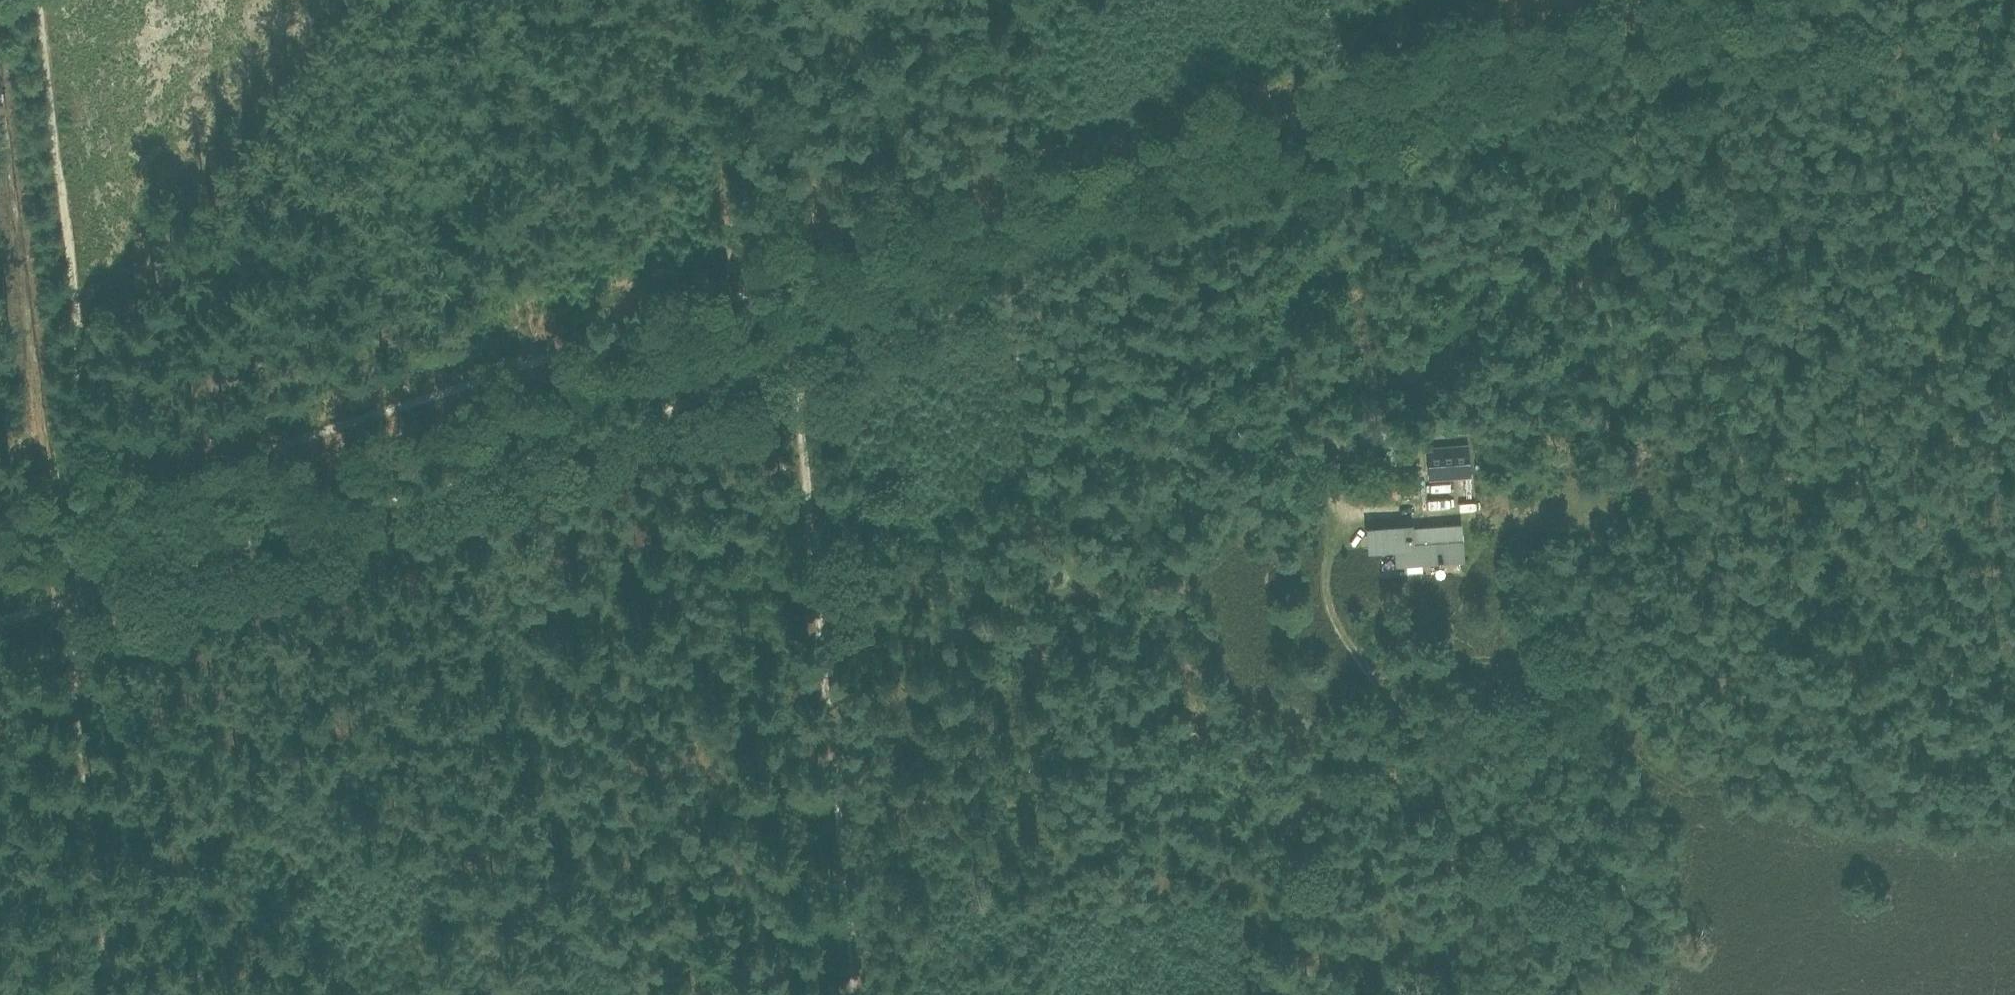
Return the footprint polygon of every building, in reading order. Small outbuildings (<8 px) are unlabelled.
[(1469,443),(1427,446),(1429,478),(1470,476),(1469,443)] [(1410,527),(1369,530),(1370,548),(1398,546),(1399,563),(1461,558),(1459,526),(1410,530),(1410,527)]
